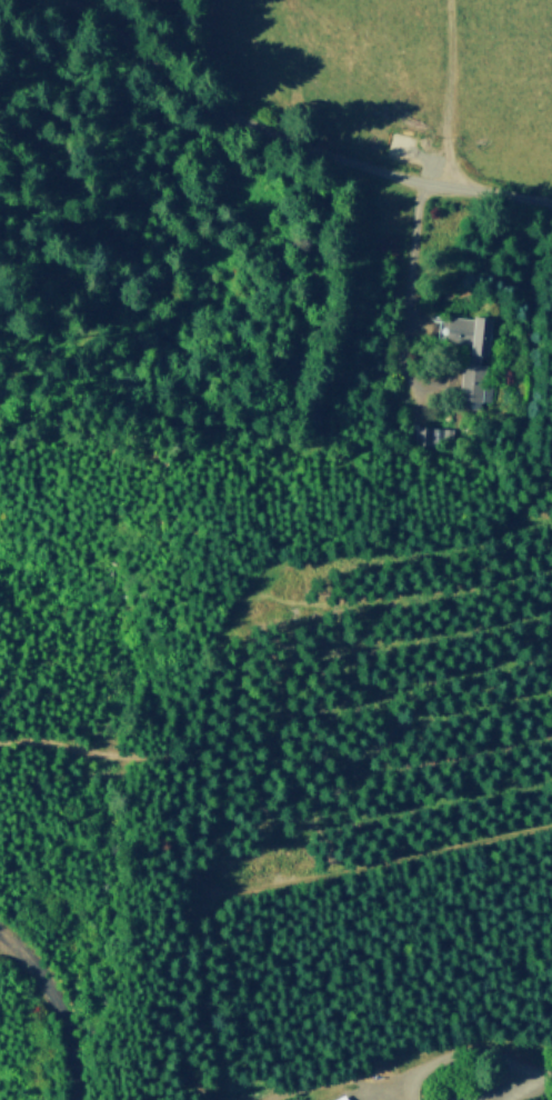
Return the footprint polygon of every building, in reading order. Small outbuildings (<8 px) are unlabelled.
[(478,359),(484,360),(482,378),(491,379),(489,399),(478,398),(478,406),(462,403),(462,396),(456,394),(460,358),(463,358),(464,340),(445,339),(448,311),(474,313),(474,310),(493,312),(489,350),(479,349),(478,359)] [(431,443),(414,442),(414,440),(409,440),(410,418),(416,418),(416,421),(451,423),(450,439),(431,438),(431,443)]
